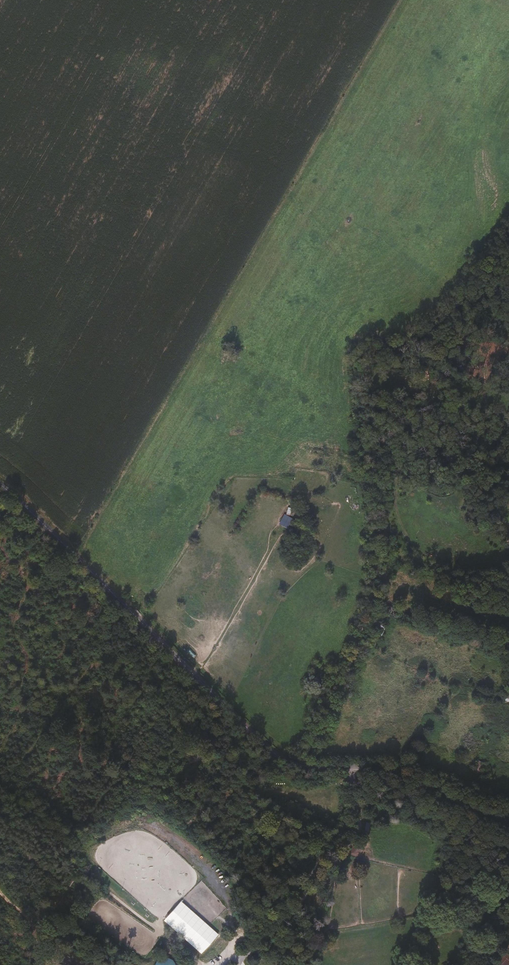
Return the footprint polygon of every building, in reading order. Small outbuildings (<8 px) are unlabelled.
[(312,444),(310,453),(326,457),(328,448),(312,444)] [(287,507),(285,518),(292,519),(294,509),(287,507)] [(367,644),(375,647),(383,627),(375,623),(367,644)] [(471,770),(478,774),(483,763),(477,760),(471,770)] [(219,934),(180,902),(164,921),(203,954),(219,934)]
